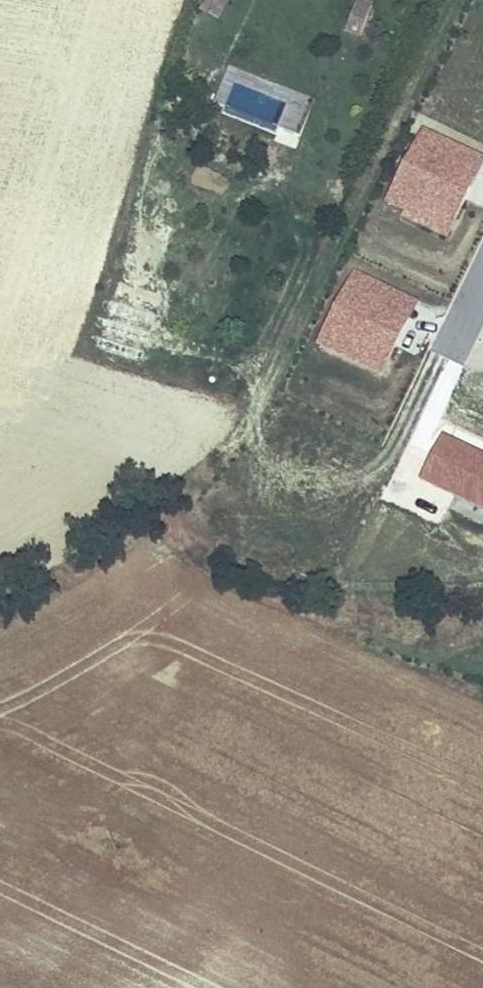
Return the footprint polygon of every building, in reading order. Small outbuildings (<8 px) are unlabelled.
[(196,15),(218,25),(232,0),(204,0),(196,15)] [(375,6),(357,0),(344,35),(362,41),(375,6)] [(419,205),(457,224),(473,192),(463,188),(479,155),(427,131),(390,206),(413,217),(419,205)] [(479,155),(463,188),(473,192),(482,170),(482,157),(479,155)] [(457,224),(419,205),(413,217),(410,223),(449,242),(457,224)] [(388,360),(408,320),(385,308),(392,293),(354,274),(319,346),(349,360),(356,345),(388,360)] [(415,304),(392,293),(385,308),(408,320),(415,304)] [(388,360),(356,345),(349,360),(380,376),(388,360)] [(443,436),(432,459),(436,461),(430,474),(437,478),(434,484),(482,509),(482,455),(443,436)] [(432,459),(422,478),(434,484),(437,478),(430,474),(436,461),(432,459)]
